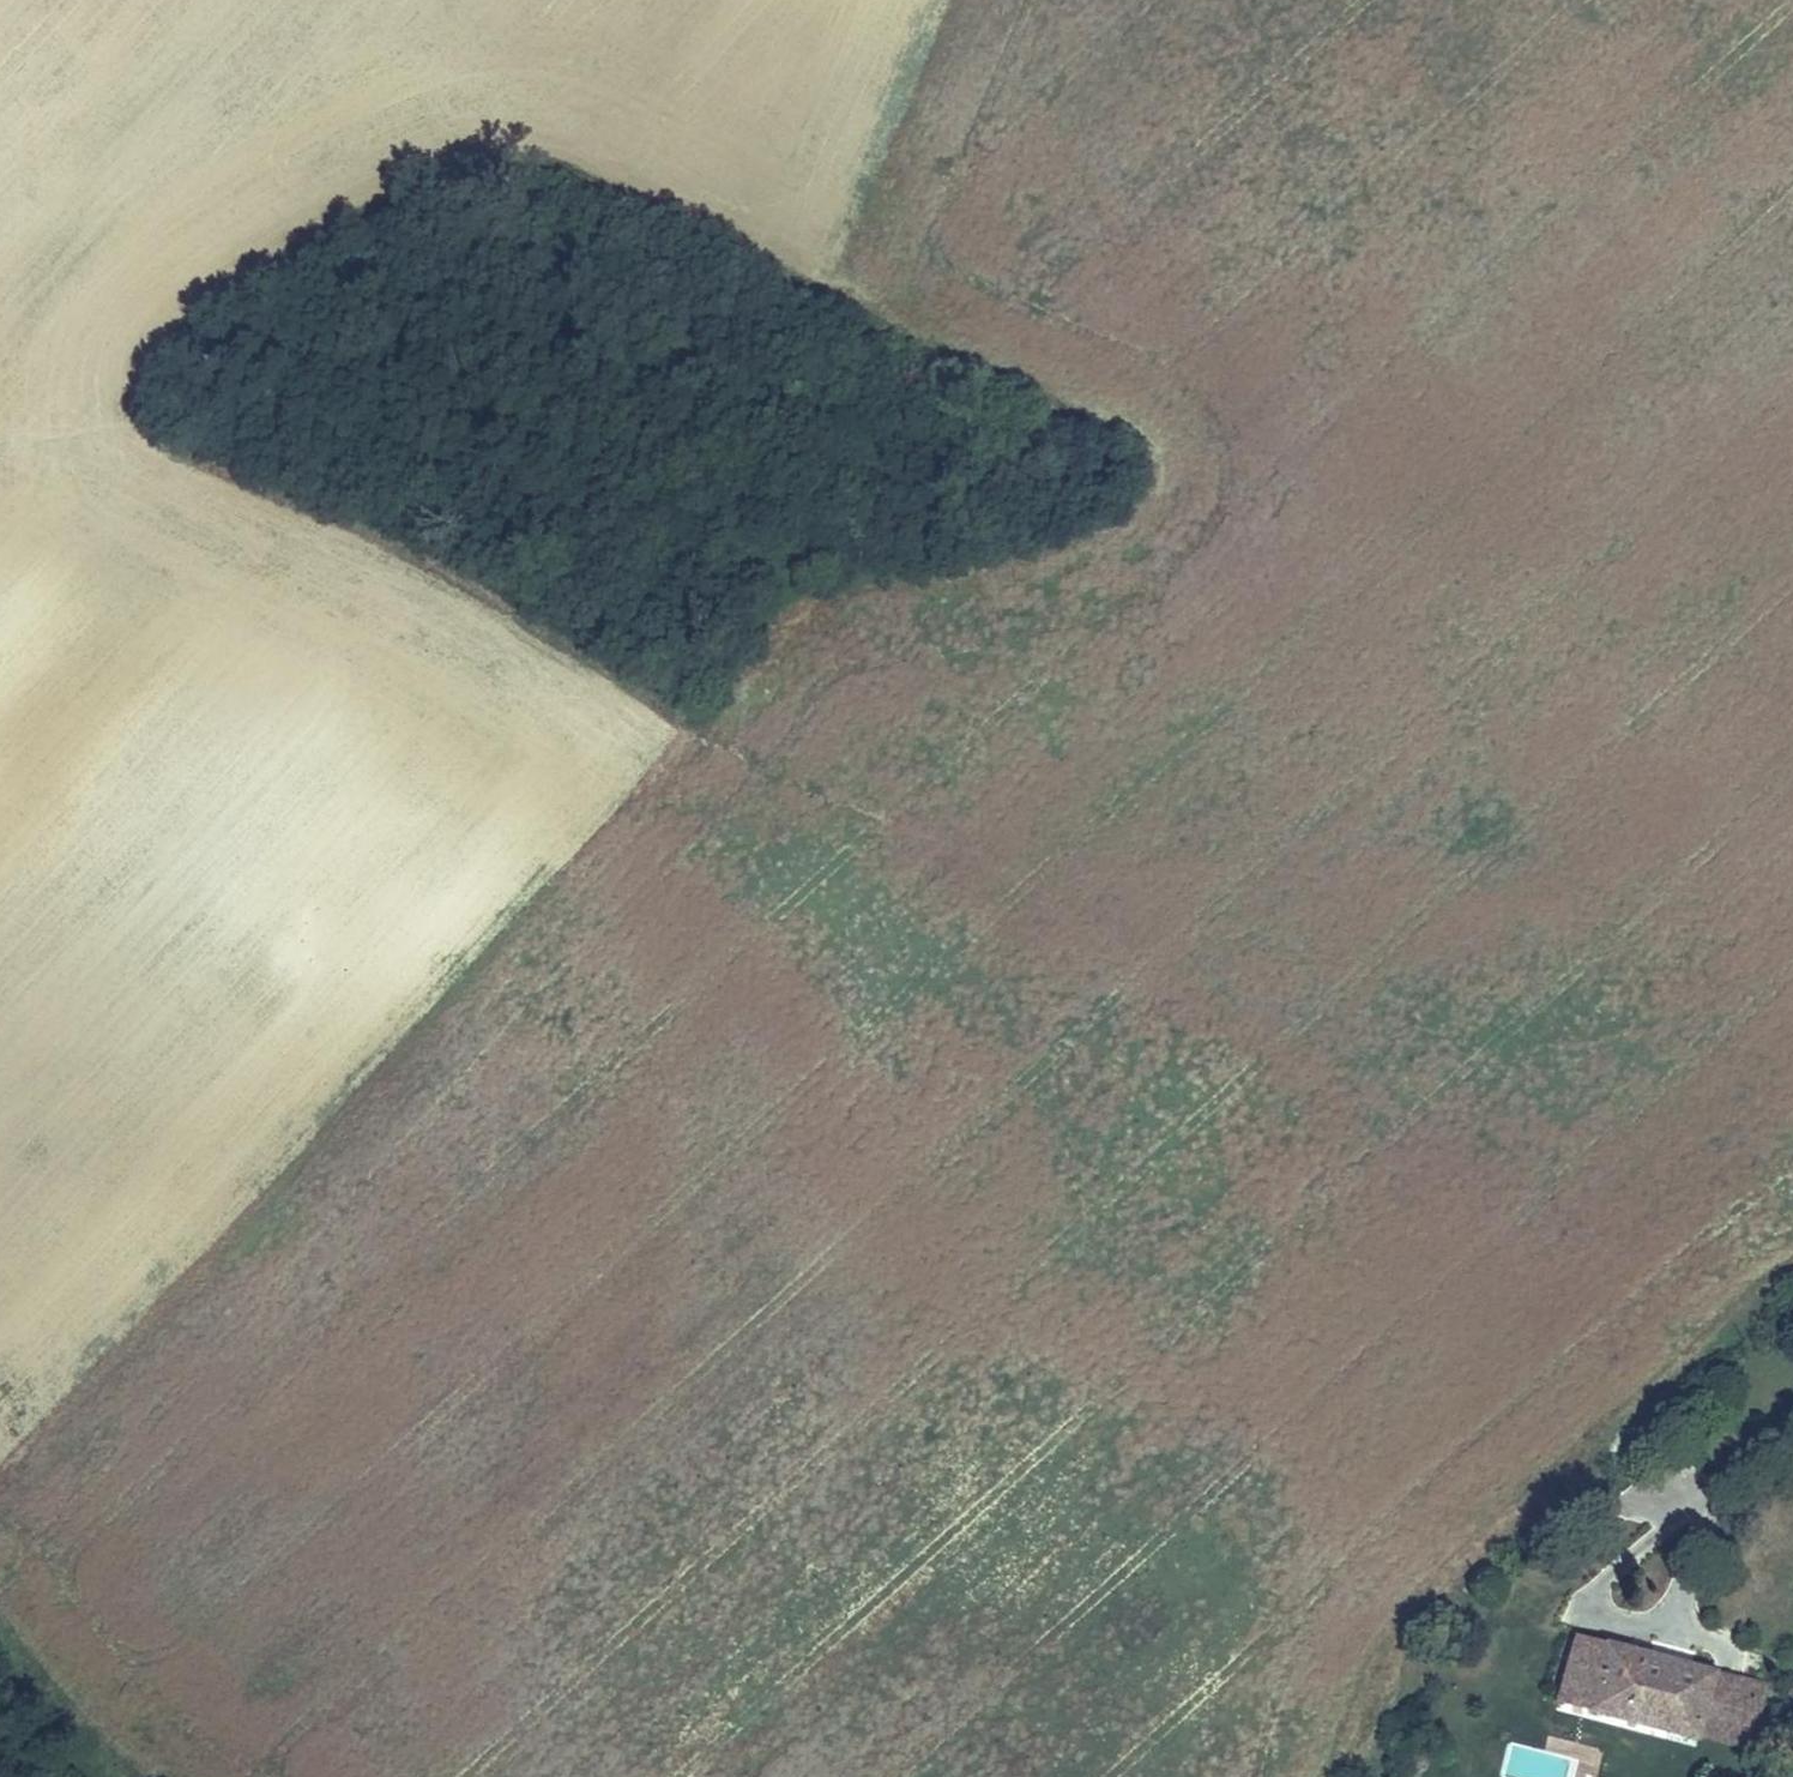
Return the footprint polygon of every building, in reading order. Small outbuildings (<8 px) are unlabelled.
[(1587,1715),(1605,1654),(1568,1643),(1554,1704),(1587,1715)] [(1688,1745),(1706,1683),(1605,1654),(1587,1715),(1688,1745)] [(1750,1696),(1706,1683),(1688,1745),(1731,1758),(1738,1735),(1725,1732),(1732,1704),(1747,1707),(1750,1696)] [(1738,1735),(1747,1707),(1732,1704),(1725,1732),(1738,1735)]
